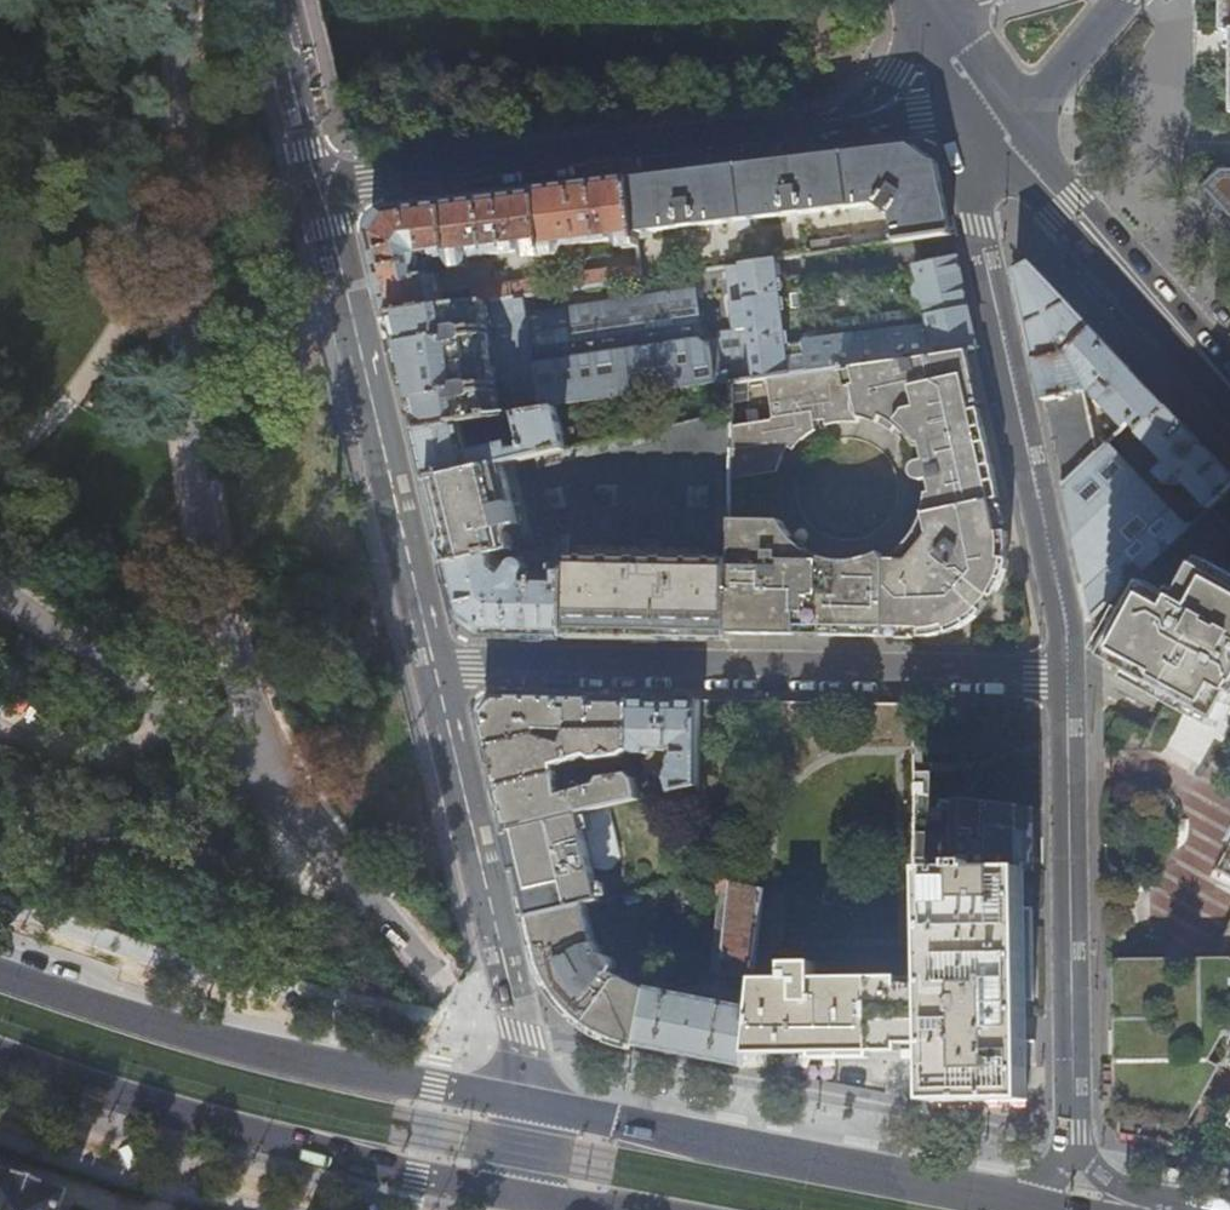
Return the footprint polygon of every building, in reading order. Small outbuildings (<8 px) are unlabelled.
[(686,173),(632,179),(638,238),(645,238),(644,232),(735,221),(736,230),(750,228),(749,219),(875,203),(877,204),(873,209),(881,214),(884,209),(893,214),(899,241),(918,238),(952,233),(942,186),(937,163),(912,146),(899,147),(890,148),(876,150),(802,159),(771,162),(686,173)] [(1204,187),(1219,203),(1229,216),(1229,170),(1223,170),(1204,187)] [(632,179),(537,190),(545,258),(560,256),(564,246),(620,239),(625,248),(639,246),(638,238),(632,179)] [(497,195),(444,201),(450,258),(457,269),(465,267),(470,257),(525,250),(530,259),(545,258),(537,190),(497,195)] [(426,261),(450,258),(444,201),(394,207),(388,208),(378,222),(370,234),(378,268),(389,314),(443,307),(435,275),(424,271),(426,261)] [(135,228),(151,233),(155,219),(139,215),(135,228)] [(812,241),(814,253),(881,243),(879,232),(852,236),(852,235),(812,241)] [(722,350),(714,351),(713,349),(703,342),(696,289),(530,314),(542,411),(558,408),(766,378),(853,366),(967,350),(978,348),(966,297),(957,255),(923,264),(916,265),(923,295),(917,299),(918,302),(925,304),(928,317),(919,319),(918,308),(873,314),(836,319),(837,329),(806,333),(799,274),(777,276),(775,259),(730,265),(738,329),(721,331),(722,350)] [(1071,352),(1094,329),(1090,325),(1031,263),(1016,271),(1018,280),(1019,284),(1036,361),(1071,352)] [(458,293),(460,304),(527,294),(642,278),(641,264),(458,293)] [(527,294),(460,304),(443,307),(389,314),(398,351),(416,429),(471,421),(515,414),(542,411),(530,314),(527,294)] [(1152,391),(1094,329),(1071,352),(1036,361),(1044,401),(1086,392),(1090,391),(1126,427),(1132,422),(1141,431),(1165,406),(1152,391)] [(910,559),(887,559),(886,629),(920,629),(920,638),(931,637),(946,634),(947,636),(961,629),(972,622),(979,617),(985,611),(990,605),(995,600),(1003,588),(1008,573),(1010,565),(1011,558),(1009,558),(1009,547),(1009,536),(1000,499),(992,461),(980,407),(972,371),(967,350),(853,366),(855,382),(851,382),(857,417),(864,418),(888,429),(893,423),(908,438),(914,447),(919,446),(922,460),(914,463),(911,466),(910,470),(911,476),(914,479),(918,481),(921,481),(927,480),(929,494),(926,495),(926,501),(922,513),(927,536),(910,559)] [(853,366),(766,378),(772,416),(769,421),(732,426),(731,479),(774,472),(777,464),(784,450),(788,453),(791,447),(796,441),(805,434),(812,430),(811,421),(821,420),(822,425),(830,422),(838,421),(856,421),(857,417),(851,382),(855,382),(853,366)] [(1095,436),(1086,392),(1044,401),(1051,430),(1056,455),(1063,485),(1106,445),(1103,434),(1095,436)] [(1165,406),(1141,431),(1140,432),(1169,463),(1159,472),(1170,484),(1180,475),(1211,507),(1212,506),(1229,489),(1229,473),(1200,441),(1165,406)] [(558,408),(542,411),(515,414),(523,447),(510,450),(508,443),(493,446),(492,438),(482,440),(483,448),(477,450),(471,421),(416,429),(428,477),(429,482),(506,464),(536,457),(567,449),(558,408)] [(643,417),(645,431),(670,425),(670,411),(643,417)] [(1111,441),(1106,445),(1063,485),(1075,542),(1093,619),(1101,611),(1134,580),(1191,526),(1167,500),(1171,496),(1166,490),(1162,494),(1111,441)] [(506,464),(429,482),(439,526),(448,564),(499,552),(514,548),(510,529),(511,524),(520,522),(506,464)] [(1212,506),(1211,507),(1191,526),(1134,580),(1135,580),(1151,589),(1182,606),(1186,598),(1189,600),(1205,570),(1229,583),(1229,526),(1212,506)] [(764,633),(765,633),(847,636),(886,637),(886,629),(887,559),(885,559),(881,553),(869,558),(854,561),(837,560),(830,559),(830,561),(808,560),(808,549),(793,549),(793,537),(790,530),(784,522),(760,520),(760,525),(730,525),(729,558),(728,633),(764,633)] [(499,552),(448,564),(459,611),(461,617),(472,626),(484,635),(526,636),(566,637),(568,555),(568,536),(553,539),(552,576),(528,575),(530,572),(530,568),(529,566),(527,563),(522,562),(518,562),(513,570),(502,564),(499,552)] [(729,558),(568,555),(566,637),(601,638),(691,640),(728,640),(729,558)] [(1151,589),(1112,659),(1173,692),(1222,719),(1229,705),(1229,583),(1205,570),(1189,600),(1186,598),(1182,606),(1151,589)] [(572,731),(632,732),(632,699),(544,697),(504,697),(485,720),(488,732),(491,746),(541,736),(542,731),(572,731)] [(632,699),(632,732),(632,754),(647,754),(649,754),(650,754),(651,753),(652,751),(652,749),(671,750),(680,747),(680,753),(677,753),(670,779),(652,783),(655,796),(677,791),(698,786),(700,700),(679,700),(632,699)] [(632,732),(572,731),(569,745),(541,736),(491,746),(496,765),(501,788),(558,775),(556,767),(587,759),(593,760),(626,757),(630,754),(632,754),(632,732)] [(108,782),(116,785),(125,764),(117,760),(108,782)] [(932,771),(917,772),(917,795),(932,797),(932,771)] [(558,775),(501,788),(508,816),(511,829),(580,814),(609,807),(655,796),(652,783),(652,782),(639,785),(639,783),(633,779),(604,782),(602,789),(566,797),(563,794),(558,775)] [(698,786),(677,791),(680,804),(684,808),(698,805),(698,786)] [(1034,820),(1033,808),(956,800),(954,834),(919,832),(918,857),(1025,867),(1034,868),(1034,820)] [(609,807),(580,814),(591,862),(602,869),(612,866),(621,855),(609,807)] [(591,862),(580,814),(511,829),(529,905),(532,917),(589,904),(600,902),(591,862)] [(929,871),(931,978),(817,978),(817,962),(787,962),(787,978),(755,978),(755,979),(752,1009),(748,1046),(762,1045),(931,1043),(933,1100),(1029,1096),(1028,1028),(1028,1018),(1026,926),(1026,916),(1026,909),(1025,867),(973,869),(973,864),(956,865),(956,870),(929,871)] [(723,975),(755,979),(755,978),(766,890),(763,890),(719,880),(719,888),(732,890),(727,934),(717,934),(716,949),(725,950),(723,975)] [(589,904),(532,917),(543,963),(544,967),(548,977),(554,987),(559,996),(567,1005),(575,1014),(585,1023),(594,1029),(605,1035),(614,1039),(624,1043),(638,1046),(650,991),(616,973),(616,972),(617,971),(618,969),(618,967),(618,965),(618,964),(618,963),(617,961),(616,960),(615,959),(614,957),(612,957),(608,956),(606,956),(605,957),(599,944),(589,904)] [(1212,959),(1118,959),(1119,971),(1120,1059),(1121,1110),(1122,1133),(1131,1134),(1157,1139),(1175,1142),(1217,1065),(1208,1060),(1226,1027),(1229,1029),(1229,926),(1212,959)] [(650,988),(650,991),(638,1046),(693,1056),(745,1066),(748,1046),(752,1009),(712,1001),(712,997),(696,994),(695,997),(650,988)] [(52,1194),(0,1176),(0,1209),(46,1209),(52,1194)]
